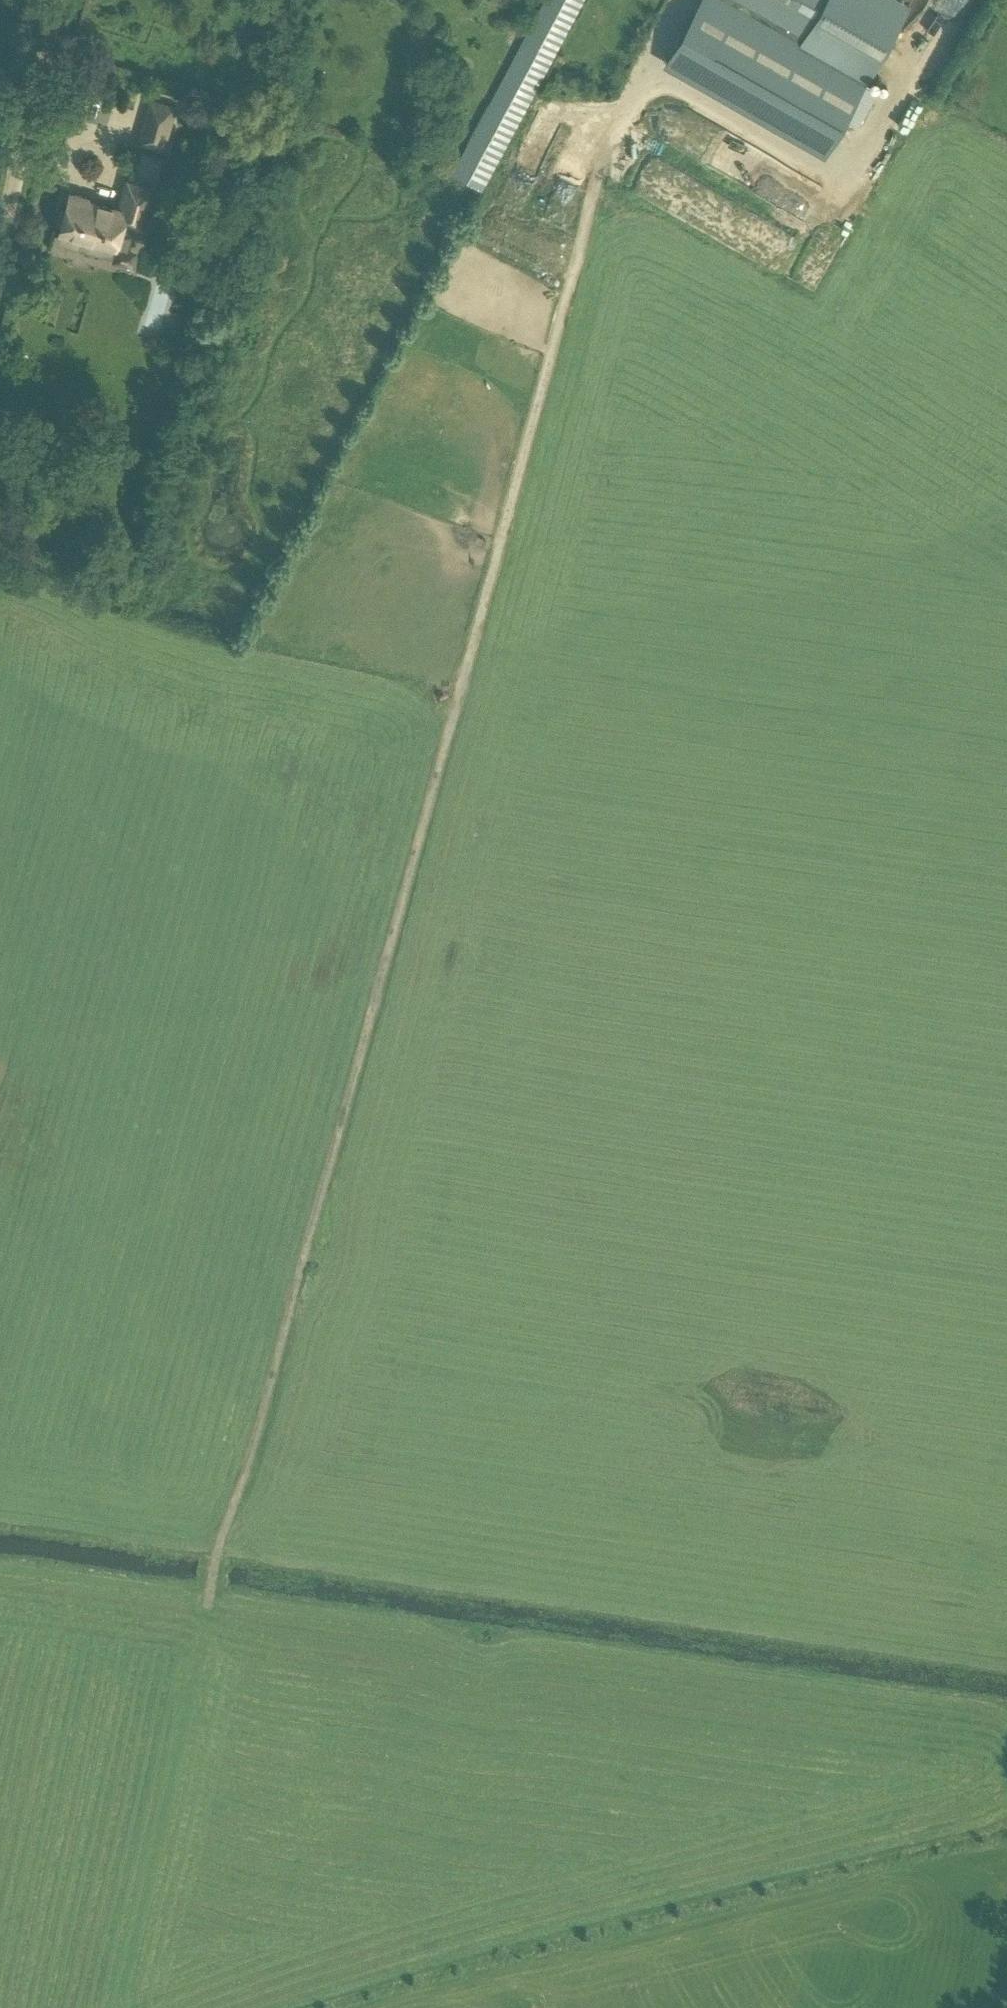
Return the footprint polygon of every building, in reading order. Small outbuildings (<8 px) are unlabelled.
[(483,190),(587,0),(545,0),(452,174),(483,190)] [(894,0),(698,0),(665,57),(824,150),(843,118),(851,122),(873,86),(864,81),(907,7),(894,0)] [(170,124),(174,109),(150,103),(146,118),(170,124)] [(58,226),(62,228),(61,232),(63,233),(60,242),(112,257),(114,247),(116,247),(117,245),(126,247),(134,221),(144,224),(153,191),(128,184),(120,212),(87,202),(88,200),(71,195),(66,214),(62,212),(58,226)]
